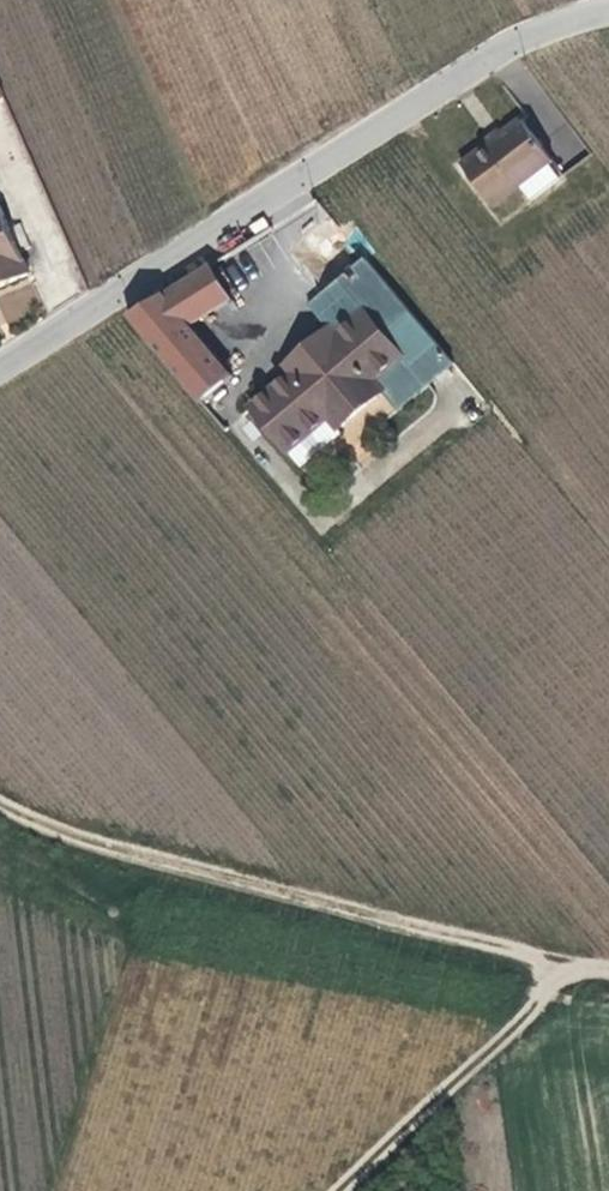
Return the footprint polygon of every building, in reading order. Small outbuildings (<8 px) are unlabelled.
[(511,116),(449,163),(479,204),(504,186),(516,199),(547,176),(535,161),(540,156),(511,116)] [(23,275),(0,221),(0,285),(23,275)] [(447,362),(357,255),(327,281),(352,310),(324,335),(316,325),(292,345),(300,355),(280,370),(237,404),(274,452),(319,416),(327,425),(373,388),(389,410),(447,362)] [(236,305),(213,269),(129,319),(203,407),(236,381),(194,331),(236,305)] [(352,310),(327,281),(300,304),(316,325),(324,335),(352,310)] [(272,361),(280,370),(300,355),(292,345),(272,361)] [(333,431),(327,425),(319,416),(274,452),(288,468),(333,431)]
